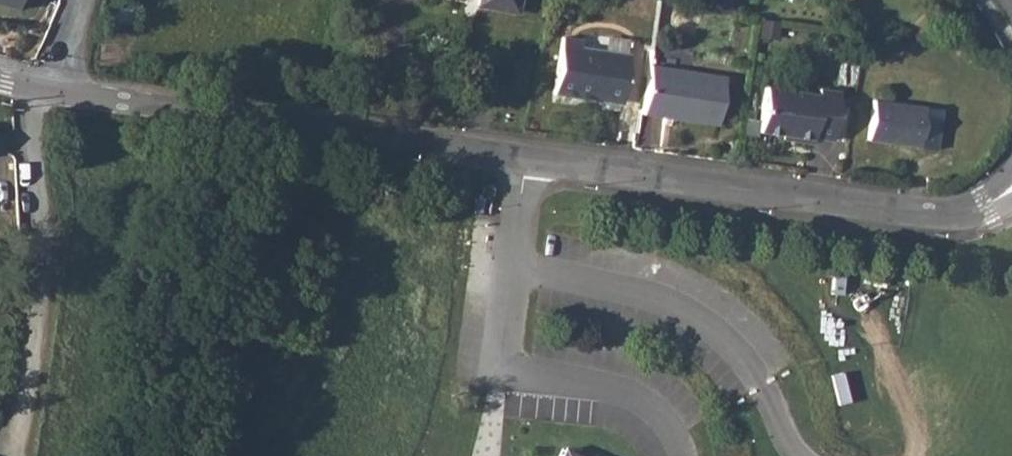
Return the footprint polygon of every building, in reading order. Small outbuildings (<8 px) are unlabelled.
[(16,8),(18,0),(0,0),(0,4),(16,8)] [(478,5),(516,12),(519,0),(479,0),(478,5)] [(556,37),(547,93),(586,99),(587,94),(616,99),(623,53),(576,47),(576,40),(556,37)] [(644,65),(639,105),(676,110),(676,117),(713,122),(720,76),(644,65)] [(817,92),(763,84),(757,129),(791,133),(790,138),(811,141),(812,135),(831,138),(833,128),(837,99),(838,89),(818,86),(817,92)] [(872,99),(867,138),(936,148),(942,108),(872,99)] [(481,185),(480,193),(490,193),(491,186),(481,185)]
